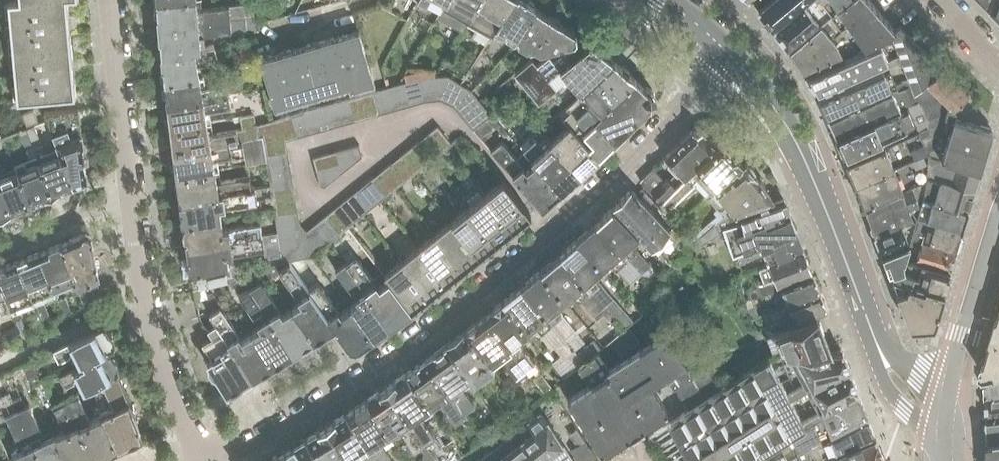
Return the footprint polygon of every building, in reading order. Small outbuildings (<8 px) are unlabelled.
[(18,0),(6,1),(11,51),(69,46),(64,0),(23,0),(18,0)] [(156,27),(224,20),(240,18),(244,18),(243,6),(197,9),(196,0),(162,0),(154,1),(156,27)] [(438,11),(445,0),(417,0),(438,11)] [(465,21),(477,0),(445,0),(438,11),(435,16),(460,29),(465,21)] [(476,28),(471,37),(485,44),(490,36),(512,0),(477,0),(465,21),(476,28)] [(517,41),(537,8),(523,0),(512,0),(490,36),(499,41),(504,33),(517,41)] [(806,0),(769,0),(757,10),(773,29),(803,3),(806,0)] [(851,27),(875,8),(868,0),(843,0),(835,6),(847,23),(851,27)] [(998,23),(998,0),(976,0),(998,23)] [(818,21),(803,3),(773,29),(786,47),(818,21)] [(253,5),(243,6),(244,18),(254,17),(253,5)] [(549,16),(537,8),(517,41),(527,47),(530,45),(537,49),(542,44),(547,47),(574,41),(576,38),(575,31),(560,23),(560,19),(552,15),(549,16)] [(852,30),(863,45),(879,38),(889,31),(893,28),(875,8),(851,27),(852,30)] [(254,17),(244,18),(245,28),(254,28),(254,17)] [(156,27),(159,55),(214,45),(204,45),(203,32),(245,28),(244,18),(240,18),(224,20),(156,27)] [(819,23),(788,50),(801,71),(841,54),(834,40),(819,23)] [(847,23),(841,28),(845,34),(852,30),(851,27),(847,23)] [(979,170),(978,169),(989,131),(991,132),(991,130),(952,118),(955,111),(955,110),(953,108),(968,93),(902,28),(898,24),(893,28),(889,31),(912,93),(924,82),(947,106),(947,109),(945,108),(943,116),(946,118),(944,128),(949,129),(945,143),(933,143),(934,148),(926,151),(927,166),(925,178),(938,181),(949,184),(973,191),(979,170)] [(337,35),(352,87),(372,81),(357,30),(337,35)] [(352,87),(337,35),(316,41),(330,90),(347,85),(352,87)] [(330,90),(316,41),(298,47),(311,95),(330,90)] [(511,70),(535,96),(545,107),(553,99),(560,107),(569,99),(613,60),(611,58),(610,54),(610,53),(606,50),(605,50),(601,50),(590,41),(575,54),(571,50),(569,48),(564,53),(560,49),(549,59),(545,55),(533,65),(526,57),(511,70)] [(218,58),(214,45),(159,55),(160,67),(158,71),(158,77),(162,81),(197,76),(203,74),(201,61),(218,58)] [(814,94),(879,63),(871,45),(841,56),(803,74),(814,94)] [(73,95),(69,46),(11,51),(15,100),(73,95)] [(311,95),(298,47),(278,52),(292,101),(311,95)] [(273,106),(292,101),(278,52),(259,58),(273,106)] [(569,99),(560,107),(556,110),(576,133),(635,78),(613,60),(569,99)] [(888,83),(879,63),(814,94),(824,114),(888,83)] [(164,96),(165,105),(225,96),(227,96),(225,83),(204,85),(203,74),(197,76),(162,81),(162,83),(159,86),(160,93),(164,96)] [(423,100),(439,98),(448,75),(419,77),(423,100)] [(448,75),(439,98),(451,104),(471,90),(448,75)] [(406,81),(413,103),(423,100),(419,77),(406,81)] [(655,97),(654,97),(654,96),(654,95),(654,94),(654,93),(653,93),(653,92),(653,91),(652,91),(652,90),(651,90),(651,89),(650,89),(650,88),(649,88),(648,88),(648,87),(647,87),(646,87),(645,87),(644,87),(635,78),(576,133),(586,143),(596,155),(612,140),(653,99),(654,99),(655,97)] [(400,107),(413,103),(406,81),(393,85),(400,107)] [(381,88),(387,111),(400,107),(393,85),(381,88)] [(908,105),(913,103),(905,87),(899,90),(897,85),(891,87),(900,106),(907,102),(908,105)] [(826,117),(835,137),(899,108),(890,87),(826,117)] [(374,114),(387,111),(381,88),(368,92),(374,114)] [(451,104),(461,117),(480,102),(471,90),(451,104)] [(355,95),(362,118),(374,114),(368,92),(355,95)] [(349,122),(362,118),(355,95),(342,99),(349,122)] [(227,96),(225,96),(165,105),(166,115),(167,115),(169,129),(205,123),(211,122),(209,108),(228,106),(227,96)] [(330,103),(336,125),(349,122),(342,99),(330,103)] [(917,101),(913,103),(908,105),(917,124),(926,120),(917,101)] [(480,102),(461,117),(471,129),(490,115),(480,102)] [(323,129),(336,125),(330,103),(317,106),(323,129)] [(907,104),(899,108),(835,137),(844,158),(881,143),(879,139),(914,125),(907,104)] [(304,110),(310,132),(323,129),(317,106),(304,110)] [(55,146),(59,158),(71,185),(86,179),(77,108),(42,111),(55,146)] [(32,109),(21,114),(26,125),(37,120),(32,109)] [(298,136),(310,132),(304,110),(291,114),(298,136)] [(586,143),(576,133),(556,110),(539,126),(578,171),(596,155),(586,143)] [(500,122),(492,113),(490,115),(472,128),(541,205),(559,188),(533,161),(526,152),(517,159),(500,139),(494,144),(486,134),(500,122)] [(170,144),(171,153),(238,143),(257,139),(255,124),(252,114),(239,116),(241,129),(213,133),(211,122),(205,123),(169,129),(172,144),(170,144)] [(255,124),(285,140),(298,136),(291,114),(255,124)] [(287,152),(285,140),(255,124),(257,139),(260,138),(264,155),(287,152)] [(30,145),(32,151),(50,194),(71,185),(59,158),(55,146),(43,149),(34,126),(23,129),(30,145)] [(437,126),(428,133),(441,150),(451,143),(437,126)] [(533,161),(559,188),(578,171),(539,126),(519,144),(526,152),(533,161)] [(917,128),(845,161),(854,182),(922,151),(925,150),(917,128)] [(14,164),(18,174),(30,203),(50,194),(32,151),(30,145),(23,129),(17,131),(27,159),(14,164)] [(651,194),(656,201),(718,145),(710,138),(709,137),(708,137),(707,138),(700,131),(700,129),(692,129),(692,130),(680,142),(662,157),(664,158),(663,159),(676,170),(667,181),(652,168),(638,180),(651,194)] [(428,133),(418,141),(432,158),(441,150),(428,133)] [(238,143),(171,153),(173,163),(171,168),(171,172),(175,176),(218,169),(216,154),(243,150),(245,164),(266,161),(264,155),(260,138),(257,139),(238,143)] [(418,141),(409,148),(422,165),(432,158),(418,141)] [(339,162),(342,171),(361,157),(358,145),(335,151),(339,162)] [(723,145),(718,145),(656,201),(664,210),(692,185),(688,181),(692,177),(703,189),(674,216),(679,221),(707,195),(707,194),(742,163),(723,145)] [(409,148),(400,156),(413,173),(422,165),(409,148)] [(339,162),(335,151),(312,157),(316,171),(339,162)] [(854,182),(862,204),(902,187),(902,186),(919,179),(924,160),(922,151),(854,182)] [(289,164),(287,152),(264,155),(266,161),(266,167),(289,164)] [(400,156),(390,163),(404,180),(413,173),(400,156)] [(30,203),(18,174),(14,164),(3,168),(0,160),(0,192),(8,212),(30,203)] [(744,161),(742,163),(707,194),(707,195),(721,210),(700,229),(690,238),(694,242),(718,220),(722,216),(769,199),(771,197),(759,178),(758,178),(744,161)] [(339,162),(316,171),(319,185),(324,186),(342,171),(339,162)] [(390,163),(381,171),(394,188),(404,180),(390,163)] [(291,175),(289,164),(266,167),(268,179),(291,175)] [(177,191),(179,200),(245,188),(248,187),(247,178),(220,182),(218,169),(175,176),(175,178),(173,182),(174,189),(177,191)] [(381,171),(372,178),(385,195),(394,188),(381,171)] [(293,187),(291,175),(268,179),(269,184),(270,191),(293,187)] [(372,178),(362,186),(375,202),(385,195),(372,178)] [(484,194),(511,228),(512,229),(523,220),(521,218),(525,215),(526,215),(527,215),(528,215),(529,216),(530,214),(502,179),(484,194)] [(933,200),(967,211),(973,191),(949,184),(938,181),(933,200)] [(179,220),(183,223),(218,216),(216,206),(271,198),(270,191),(269,184),(248,187),(245,188),(179,200),(180,210),(178,214),(179,220)] [(362,186),(353,193),(366,210),(375,202),(362,186)] [(467,207),(495,242),(506,234),(504,231),(508,228),(508,229),(509,228),(509,229),(510,228),(511,229),(511,228),(484,194),(477,186),(461,199),(467,207)] [(270,191),(271,198),(272,203),(295,199),(293,187),(270,191)] [(630,189),(610,207),(636,237),(640,241),(640,240),(667,266),(675,258),(691,241),(674,224),(670,228),(630,189)] [(874,234),(911,218),(906,206),(917,202),(914,195),(904,199),(900,191),(864,208),(874,234)] [(353,193),(343,201),(357,217),(366,210),(353,193)] [(925,221),(961,232),(967,212),(967,211),(933,200),(920,197),(915,218),(925,221)] [(297,211),(295,199),(272,203),(274,215),(297,211)] [(722,216),(718,220),(722,231),(739,225),(741,232),(789,215),(783,199),(771,203),(769,199),(722,216)] [(343,201),(334,208),(347,225),(357,217),(343,201)] [(467,207),(450,221),(478,255),(478,256),(489,247),(487,245),(491,241),(491,242),(492,242),(493,242),(494,242),(495,242),(467,207)] [(640,241),(636,237),(610,207),(592,224),(639,275),(640,274),(646,280),(652,275),(649,271),(654,267),(634,246),(640,241)] [(334,208),(325,216),(338,232),(347,225),(334,208)] [(300,223),(297,211),(274,215),(276,225),(277,231),(278,242),(300,223)] [(741,232),(739,225),(722,231),(731,255),(748,248),(795,231),(789,215),(741,232)] [(218,216),(183,223),(183,225),(181,230),(182,236),(185,239),(186,247),(277,231),(276,225),(257,228),(256,222),(219,229),(218,216)] [(325,216),(315,224),(328,240),(338,232),(325,216)] [(911,218),(874,234),(882,254),(901,246),(907,243),(911,218)] [(914,230),(921,232),(924,221),(918,219),(914,230)] [(433,234),(461,269),(472,261),(470,258),(474,255),(475,256),(475,255),(476,256),(476,255),(477,256),(478,255),(450,221),(433,234)] [(925,221),(920,241),(955,252),(961,232),(925,221)] [(319,247),(306,231),(300,223),(278,242),(281,261),(311,254),(319,247)] [(315,224),(306,231),(319,247),(328,240),(315,224)] [(592,224),(575,240),(600,268),(605,274),(614,265),(631,282),(639,275),(592,224)] [(223,265),(224,265),(223,253),(260,246),(278,242),(277,231),(186,247),(187,258),(185,262),(186,268),(190,271),(223,265)] [(802,249),(795,231),(748,248),(749,250),(738,254),(736,259),(738,263),(762,253),(765,263),(802,249)] [(82,234),(58,243),(74,284),(83,306),(99,299),(96,277),(97,277),(89,237),(82,234)] [(433,234),(416,248),(444,282),(444,283),(455,274),(453,271),(457,268),(458,269),(458,268),(459,269),(460,269),(461,269),(433,234)] [(605,274),(600,268),(575,240),(557,256),(622,329),(633,320),(614,299),(597,281),(605,274)] [(949,272),(950,268),(955,252),(920,241),(914,262),(949,272)] [(58,243),(36,253),(52,292),(74,284),(58,243)] [(901,246),(882,254),(881,254),(888,273),(903,268),(901,246)] [(399,261),(427,296),(428,296),(439,288),(436,285),(440,282),(441,282),(442,283),(443,282),(443,283),(444,282),(416,248),(399,261)] [(773,286),(811,272),(802,249),(765,263),(770,275),(755,281),(756,283),(745,288),(749,300),(771,291),(775,290),(773,286)] [(348,251),(343,255),(347,260),(352,256),(348,251)] [(36,253),(16,261),(31,300),(33,299),(42,322),(50,319),(42,296),(52,292),(36,253)] [(386,280),(377,287),(355,256),(345,263),(389,325),(410,310),(390,285),(386,280)] [(557,256),(539,270),(563,299),(573,291),(599,321),(607,314),(621,330),(622,329),(557,256)] [(16,261),(0,267),(0,285),(9,308),(31,300),(16,261)] [(427,296),(399,261),(382,275),(386,280),(390,285),(410,310),(422,301),(420,298),(423,295),(424,296),(425,295),(425,296),(426,296),(427,296)] [(299,301),(290,308),(312,339),(332,327),(307,291),(290,265),(288,262),(262,267),(269,278),(279,272),(299,301)] [(911,273),(909,281),(943,292),(949,272),(914,262),(911,273)] [(389,325),(345,263),(335,270),(358,301),(348,309),(369,339),(389,325)] [(201,287),(200,283),(225,277),(223,265),(190,271),(192,286),(195,298),(204,297),(205,296),(203,287),(201,287)] [(291,352),(312,339),(290,308),(280,314),(260,285),(249,269),(241,275),(250,293),(291,352)] [(563,299),(539,270),(521,285),(574,350),(585,343),(576,332),(555,306),(563,299)] [(259,326),(249,332),(271,364),(291,352),(250,293),(241,275),(238,271),(226,279),(241,299),(259,326)] [(782,309),(788,306),(819,294),(812,275),(775,290),(771,291),(775,303),(779,302),(782,309)] [(933,326),(943,292),(909,281),(903,279),(901,285),(892,282),(909,327),(916,327),(933,326)] [(357,347),(369,339),(348,309),(339,315),(318,284),(307,291),(332,327),(344,346),(346,346),(347,348),(355,349),(357,347)] [(9,308),(0,285),(0,312),(9,308)] [(521,285),(502,300),(525,331),(534,324),(554,349),(559,355),(551,362),(564,378),(577,368),(589,387),(613,371),(609,366),(598,350),(600,349),(594,339),(575,352),(574,350),(521,285)] [(250,377),(271,364),(249,332),(241,338),(222,311),(211,293),(205,296),(204,297),(200,299),(211,319),(213,318),(216,324),(250,377)] [(766,335),(817,316),(827,313),(819,294),(788,306),(782,309),(786,319),(763,328),(766,335)] [(69,306),(65,297),(58,299),(62,309),(69,306)] [(648,298),(637,307),(642,313),(653,304),(648,298)] [(525,331),(502,300),(482,316),(527,373),(528,373),(544,393),(551,388),(541,374),(543,372),(516,338),(525,331)] [(759,317),(754,306),(747,308),(752,320),(759,317)] [(482,316),(462,331),(490,367),(491,366),(488,362),(496,356),(510,375),(514,372),(519,379),(527,373),(482,316)] [(831,352),(817,316),(766,335),(774,354),(780,352),(798,352),(797,351),(831,352)] [(672,388),(685,408),(722,384),(707,356),(688,367),(674,347),(660,323),(643,334),(647,342),(609,366),(613,371),(589,387),(570,399),(599,448),(622,434),(624,438),(643,427),(641,423),(662,410),(647,384),(663,374),(672,388)] [(216,378),(226,392),(250,377),(216,324),(207,329),(212,337),(201,343),(211,358),(206,361),(207,363),(208,368),(211,373),(216,378)] [(103,325),(50,351),(56,363),(69,356),(68,353),(72,351),(78,363),(113,346),(112,344),(112,343),(112,341),(112,339),(112,338),(111,336),(110,335),(109,334),(108,333),(106,332),(103,325)] [(620,355),(639,340),(629,327),(610,342),(620,355)] [(490,367),(462,331),(445,344),(467,375),(471,381),(490,367)] [(993,336),(985,362),(984,366),(983,372),(984,376),(998,374),(998,335),(993,336)] [(458,382),(467,375),(445,344),(424,359),(459,407),(462,411),(474,402),(458,382)] [(797,351),(798,352),(780,352),(774,354),(769,356),(808,424),(829,411),(859,395),(842,352),(841,352),(840,348),(831,352),(797,351)] [(58,375),(65,389),(73,385),(70,380),(76,377),(81,389),(100,380),(117,372),(117,371),(116,370),(117,369),(117,367),(116,365),(116,364),(115,363),(114,361),(113,360),(112,359),(111,359),(107,351),(58,375)] [(780,442),(791,434),(808,424),(769,356),(753,365),(722,384),(685,408),(645,434),(663,460),(750,460),(780,442)] [(424,359),(404,373),(430,409),(438,403),(451,422),(464,414),(462,411),(459,407),(424,359)] [(33,362),(23,366),(28,377),(38,372),(33,362)] [(28,377),(33,387),(43,382),(38,372),(28,377)] [(96,408),(100,416),(116,448),(140,436),(133,416),(134,412),(132,406),(129,404),(117,372),(100,380),(111,402),(96,408)] [(404,373),(385,386),(435,460),(470,460),(476,457),(470,449),(461,455),(454,445),(444,452),(419,416),(430,409),(404,373)] [(986,399),(998,397),(998,374),(984,376),(986,399)] [(54,436),(51,429),(39,434),(13,381),(4,385),(8,393),(7,393),(9,397),(40,460),(66,460),(54,436)] [(365,400),(389,438),(399,431),(411,448),(417,444),(423,453),(422,460),(421,460),(435,460),(385,386),(365,400)] [(116,448),(100,416),(88,421),(74,392),(64,397),(92,458),(103,454),(105,455),(111,452),(112,449),(116,448)] [(9,397),(7,393),(0,396),(0,419),(5,417),(16,443),(6,447),(13,460),(40,460),(9,397)] [(797,450),(832,434),(867,416),(859,395),(829,411),(808,424),(791,434),(797,450)] [(54,436),(66,460),(87,460),(92,458),(64,397),(51,404),(61,424),(51,429),(54,436)] [(508,402),(513,410),(521,404),(515,397),(508,402)] [(987,419),(998,417),(998,397),(986,399),(987,417),(987,419)] [(365,400),(344,414),(366,446),(375,459),(376,460),(394,460),(382,443),(389,438),(365,400)] [(500,408),(495,412),(502,422),(507,418),(500,408)] [(521,437),(537,460),(574,460),(545,417),(539,410),(523,423),(529,430),(521,437)] [(366,446),(344,414),(324,426),(347,460),(373,460),(375,459),(366,446)] [(867,416),(832,434),(797,450),(800,460),(816,460),(874,437),(875,437),(867,416)] [(987,419),(989,440),(998,439),(998,417),(987,419)] [(303,438),(318,460),(347,460),(324,426),(303,438)] [(569,433),(576,444),(583,439),(576,429),(569,433)] [(521,437),(491,460),(537,460),(521,437)] [(874,437),(816,460),(884,460),(874,437)] [(303,438),(280,452),(286,460),(318,460),(303,438)] [(583,439),(576,444),(570,448),(578,460),(589,460),(594,457),(583,439)] [(990,460),(998,460),(998,439),(989,440),(990,460)] [(0,441),(0,460),(9,460),(0,441)] [(780,442),(750,460),(787,460),(780,442)] [(280,452),(264,460),(286,460),(280,452)]
